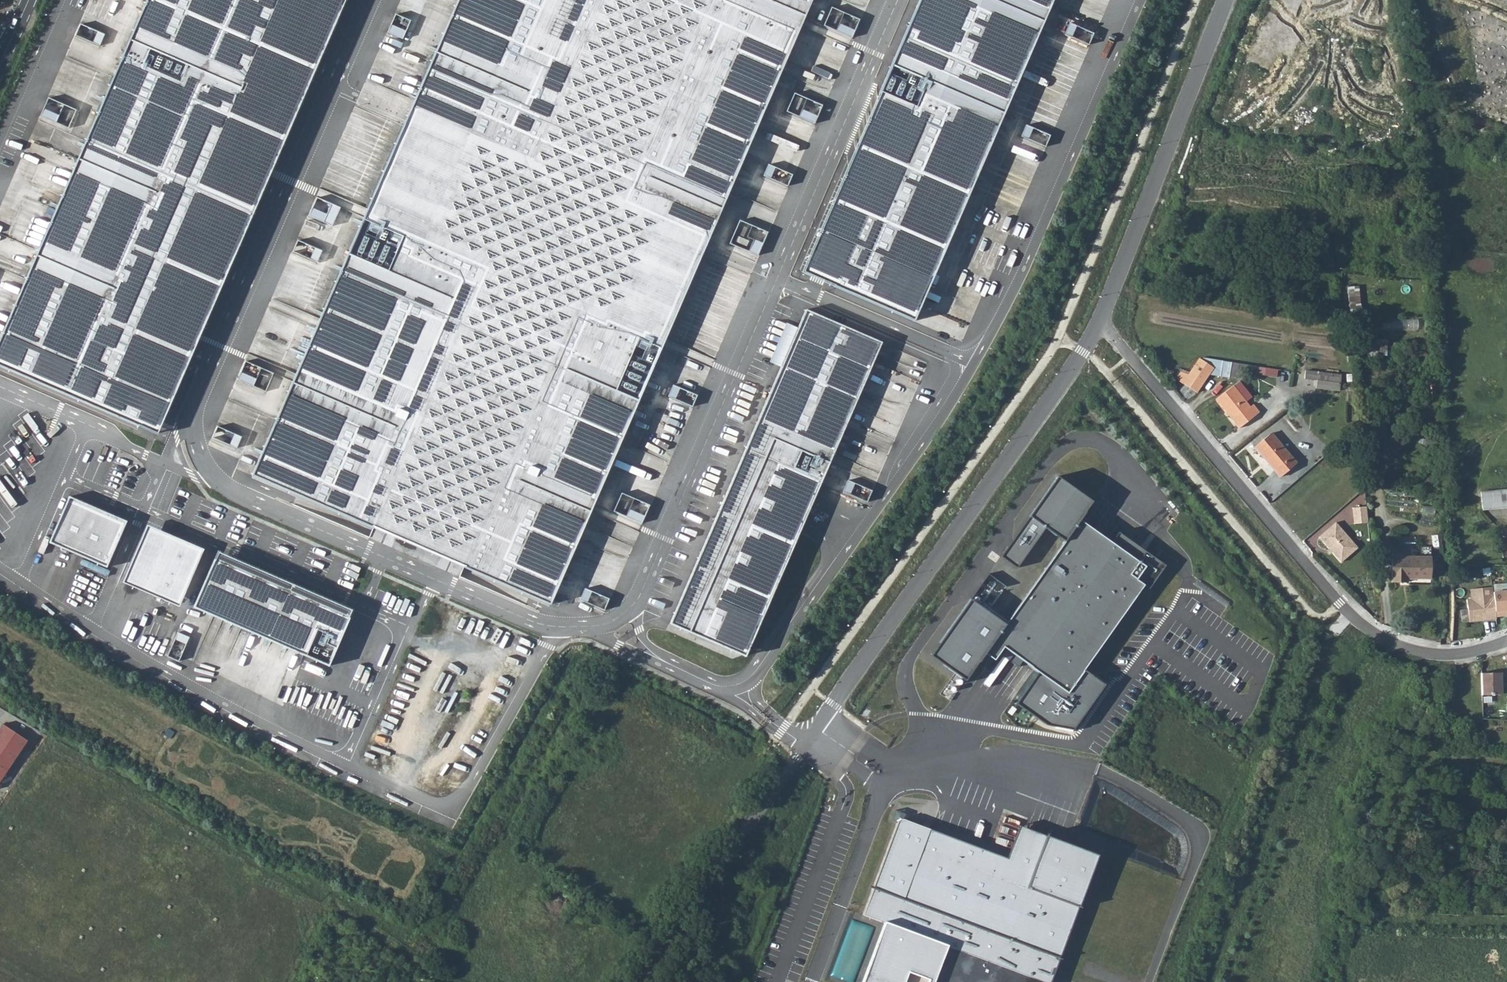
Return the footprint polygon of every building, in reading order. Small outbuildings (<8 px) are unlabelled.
[(0,336),(0,371),(154,437),(343,0),(146,0),(0,336)] [(102,10),(96,7),(100,0),(91,0),(86,10),(99,16),(102,10)] [(435,51),(411,107),(407,116),(405,122),(367,207),(364,216),(295,372),(292,380),(252,473),(372,525),(391,534),(444,556),(462,564),(549,602),(570,553),(589,508),(593,501),(648,372),(660,345),(664,337),(701,252),(704,244),(720,208),(744,153),(768,98),(792,43),(803,17),(810,0),(458,0),(435,51)] [(879,93),(910,107),(833,286),(914,320),(1052,0),(919,0),(879,93)] [(822,25),(849,36),(857,17),(830,6),(822,25)] [(410,20),(395,13),(387,31),(402,38),(410,20)] [(1063,32),(1087,42),(1091,31),(1068,21),(1063,32)] [(75,36),(100,46),(105,34),(80,24),(75,36)] [(785,111),(812,123),(821,104),(793,92),(785,111)] [(910,107),(879,93),(801,272),(833,286),(910,107)] [(40,115),(66,126),(74,109),(47,98),(40,115)] [(1020,134),(1044,145),(1048,134),(1024,124),(1020,134)] [(340,206),(316,196),(308,214),(331,225),(340,206)] [(728,243),(755,255),(765,230),(738,219),(728,243)] [(322,248),(297,237),(292,249),(317,259),(322,248)] [(820,303),(816,312),(862,332),(866,323),(820,303)] [(732,658),(869,336),(803,308),(665,630),(732,658)] [(244,359),(236,377),(264,389),(272,371),(244,359)] [(1180,372),(1175,380),(1196,393),(1207,376),(1227,379),(1234,370),(1237,365),(1223,363),(1200,359),(1200,360),(1198,359),(1187,376),(1180,372)] [(1255,368),(1237,365),(1234,370),(1241,371),(1244,376),(1255,368)] [(1305,377),(1340,383),(1341,375),(1306,369),(1305,377)] [(1327,397),(1338,398),(1340,383),(1305,377),(1305,379),(1317,381),(1316,388),(1328,390),(1327,397)] [(666,394),(689,404),(694,393),(671,383),(666,394)] [(1231,387),(1213,400),(1235,430),(1256,414),(1250,406),(1247,408),(1231,387)] [(241,433),(217,423),(212,434),(236,445),(241,433)] [(1296,463),(1270,434),(1254,447),(1279,477),(1296,463)] [(1386,449),(1385,441),(1370,442),(1371,450),(1386,449)] [(970,598),(928,657),(965,684),(986,655),(994,661),(1003,648),(1038,673),(1016,703),(1048,726),(1072,730),(1104,685),(1082,669),(1142,584),(1149,589),(1167,566),(1117,530),(1110,541),(1081,520),(1087,512),(1084,510),(1090,501),(1056,477),(994,563),(1011,575),(1044,530),(1062,543),(1005,623),(970,598)] [(1481,492),(1482,511),(1506,508),(1506,489),(1481,492)] [(611,508),(639,520),(647,503),(619,491),(611,508)] [(68,495),(48,541),(106,566),(126,519),(68,495)] [(1369,515),(1368,506),(1355,507),(1355,516),(1369,515)] [(1370,523),(1369,515),(1355,516),(1356,524),(1370,523)] [(1337,522),(1321,536),(1331,548),(1332,547),(1334,550),(1334,552),(1342,562),(1359,547),(1337,522)] [(146,524),(122,582),(178,605),(203,548),(146,524)] [(1431,580),(1431,556),(1392,555),(1391,584),(1404,584),(1404,580),(1431,580)] [(213,557),(193,605),(328,663),(349,615),(213,557)] [(606,597),(583,587),(578,597),(602,607),(606,597)] [(1498,622),(1498,620),(1494,595),(1493,589),(1471,593),(1473,603),(1468,604),(1471,626),(1498,622)] [(1494,595),(1498,620),(1506,618),(1506,593),(1494,595)] [(165,655),(176,660),(187,636),(175,631),(165,655)] [(1504,673),(1480,673),(1480,695),(1501,694),(1501,682),(1504,682),(1504,673)] [(26,741),(1,725),(0,726),(0,784),(26,741)] [(680,735),(675,749),(688,754),(694,740),(680,735)] [(894,808),(889,821),(896,824),(862,915),(884,924),(862,981),(1048,981),(1096,854),(1019,825),(1007,857),(930,828),(932,824),(922,821),(920,825),(905,819),(907,813),(894,808)] [(668,844),(661,855),(673,861),(679,850),(668,844)] [(629,902),(635,890),(623,883),(616,896),(629,902)]
